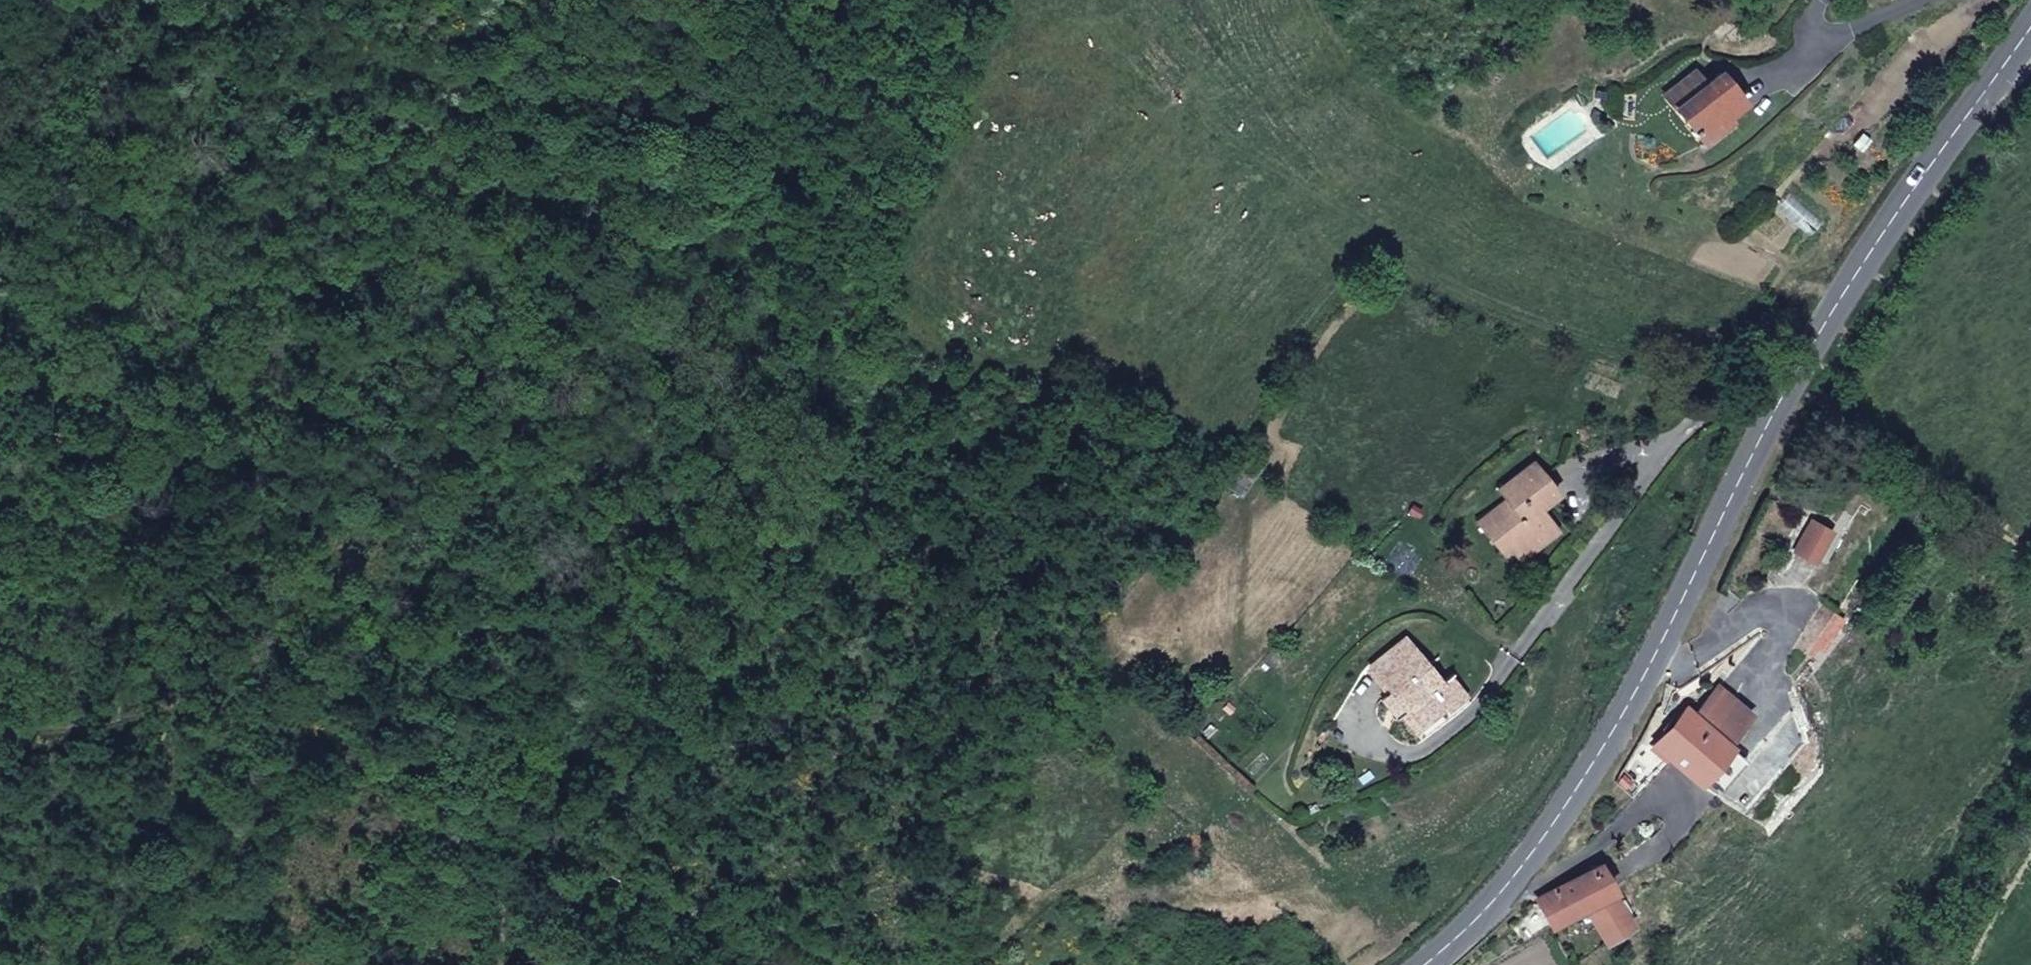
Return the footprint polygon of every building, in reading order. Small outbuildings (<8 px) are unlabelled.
[(1667,94),(1706,138),(1728,121),(1725,116),(1744,98),(1720,72),(1708,82),(1696,69),(1667,94)] [(1565,467),(1539,437),(1504,465),(1513,474),(1482,501),(1498,520),(1507,513),(1517,525),(1526,537),(1564,504),(1545,484),(1565,467)] [(1508,533),(1517,525),(1507,513),(1498,520),(1508,533)] [(1410,617),(1374,647),(1392,667),(1410,688),(1406,692),(1417,705),(1445,681),(1449,686),(1469,669),(1453,651),(1445,658),(1410,617)] [(1673,690),(1712,718),(1732,689),(1694,662),(1673,690)] [(1410,688),(1392,667),(1379,679),(1397,700),(1406,692),(1410,688)] [(1719,723),(1712,718),(1673,690),(1668,686),(1640,724),(1693,761),(1719,723)] [(1617,877),(1603,849),(1532,887),(1548,914),(1589,892),(1617,877)] [(1617,877),(1589,892),(1597,906),(1625,891),(1617,877)] [(1597,906),(1610,933),(1638,916),(1630,905),(1640,900),(1633,887),(1625,891),(1597,906)]
